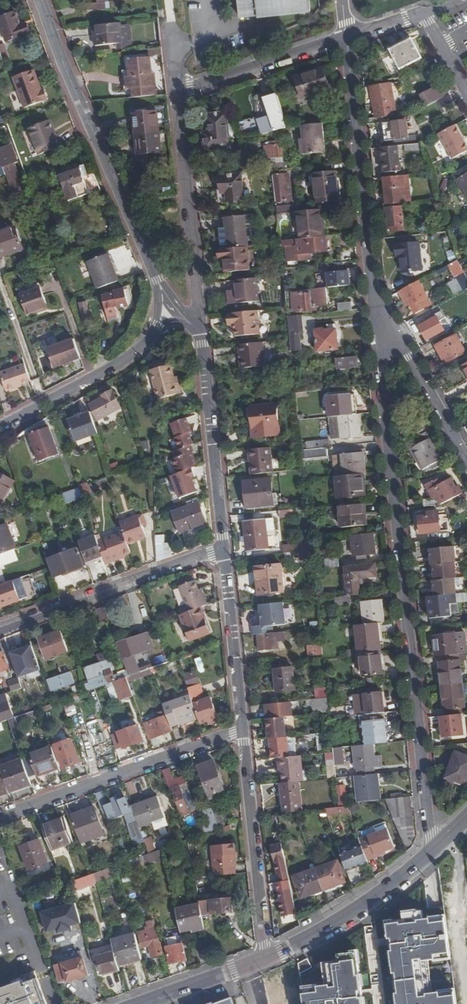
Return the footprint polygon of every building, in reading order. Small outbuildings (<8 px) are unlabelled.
[(240,16),(259,14),(259,15),(311,10),(310,0),(239,0),(240,16)] [(0,28),(0,42),(6,39),(28,32),(25,23),(21,24),(16,11),(0,16),(0,22),(2,28),(0,28)] [(131,40),(129,19),(119,20),(121,41),(131,40)] [(121,41),(119,20),(99,22),(101,35),(94,36),(95,44),(121,41)] [(93,23),(94,36),(101,35),(99,22),(93,23)] [(241,35),(230,37),(231,47),(242,45),(241,35)] [(0,44),(0,47),(4,58),(10,56),(5,42),(0,44)] [(416,43),(395,53),(405,73),(425,62),(416,43)] [(153,56),(165,55),(164,45),(152,46),(153,56)] [(140,87),(141,96),(157,94),(157,87),(159,87),(158,76),(155,76),(153,56),(131,58),(133,75),(129,75),(130,88),(140,87)] [(36,68),(15,74),(26,106),(49,97),(46,87),(43,87),(36,68)] [(325,68),(297,77),(303,97),(332,88),(325,68)] [(454,92),(450,84),(445,86),(450,95),(451,94),(454,92)] [(424,95),(430,106),(440,100),(450,95),(445,86),(432,93),(431,92),(424,95)] [(372,88),(374,118),(384,118),(394,117),(392,87),(372,88)] [(261,118),(264,132),(268,131),(288,125),(279,94),(266,98),(272,115),(261,118)] [(455,102),(451,94),(450,95),(440,100),(444,109),(455,102)] [(161,151),(158,109),(136,111),(140,152),(161,151)] [(230,146),(228,112),(220,112),(220,109),(216,110),(216,112),(209,112),(211,130),(204,131),(205,148),(230,146)] [(384,118),(387,146),(398,146),(405,146),(411,145),(408,116),(394,117),(384,118)] [(52,120),(48,121),(53,136),(57,134),(52,120)] [(39,153),(46,151),(61,145),(57,134),(53,136),(48,121),(31,127),(39,153)] [(328,152),(325,123),(304,125),(307,154),(328,152)] [(441,135),(455,160),(466,153),(466,141),(458,125),(441,135)] [(31,129),(24,131),(28,145),(35,143),(31,129)] [(265,158),(284,158),(283,144),(265,144),(265,158)] [(0,147),(0,152),(1,154),(2,156),(8,173),(14,192),(23,189),(22,186),(17,172),(13,163),(14,162),(14,161),(18,160),(13,148),(8,150),(6,145),(0,147)] [(400,170),(398,146),(387,146),(386,147),(387,158),(384,158),(384,165),(386,165),(387,171),(400,170)] [(60,173),(68,199),(69,201),(96,193),(90,175),(85,177),(82,167),(75,169),(60,173)] [(215,175),(218,200),(244,197),(241,172),(234,173),(234,170),(228,171),(228,173),(215,175)] [(20,171),(17,172),(22,186),(25,185),(20,171)] [(288,175),(274,176),(277,202),(291,201),(288,175)] [(341,204),(338,175),(317,177),(320,206),(341,204)] [(409,185),(409,175),(385,177),(387,202),(404,200),(403,185),(409,185)] [(387,206),(388,233),(407,232),(406,205),(387,206)] [(299,207),(277,210),(278,216),(299,214),(300,214),(299,207)] [(299,214),(302,242),(324,240),(321,212),(300,214),(299,214)] [(226,219),(229,251),(247,249),(249,249),(246,217),(226,219)] [(16,227),(0,233),(0,255),(1,258),(24,250),(16,227)] [(47,230),(50,240),(56,238),(53,228),(47,230)] [(329,254),(327,239),(324,240),(302,242),(282,244),(282,251),(288,250),(289,258),(290,263),(290,265),(313,263),(312,256),(315,252),(319,255),(329,254)] [(419,276),(417,245),(393,247),(394,261),(399,261),(400,278),(419,276)] [(249,272),(247,249),(229,251),(222,252),(222,260),(228,260),(228,264),(226,264),(227,275),(249,272)] [(447,251),(449,260),(456,258),(455,249),(447,251)] [(90,259),(100,287),(120,280),(111,253),(90,259)] [(462,290),(466,288),(466,276),(459,260),(450,265),(462,290)] [(328,266),(331,291),(353,289),(351,272),(345,273),(344,265),(328,266)] [(427,287),(423,278),(406,287),(417,310),(427,305),(422,295),(425,293),(423,289),(427,287)] [(260,303),(257,281),(238,283),(240,305),(260,303)] [(240,305),(238,283),(231,283),(233,294),(236,294),(237,298),(230,298),(231,306),(240,305)] [(40,287),(20,294),(27,315),(47,308),(40,287)] [(331,308),(329,291),(295,295),(297,315),(316,313),(315,310),(331,308)] [(129,301),(104,309),(113,334),(122,331),(117,319),(121,318),(123,324),(136,320),(129,301)] [(441,304),(427,311),(431,319),(422,324),(429,337),(447,328),(442,318),(447,315),(441,304)] [(341,307),(342,315),(355,314),(355,306),(341,307)] [(261,336),(259,313),(231,315),(233,328),(235,328),(236,338),(261,336)] [(96,340),(88,316),(81,319),(90,343),(96,340)] [(304,337),(302,319),(289,320),(291,342),(293,356),(302,355),(300,338),(304,337)] [(341,354),(338,329),(331,330),(331,335),(326,336),(326,334),(319,335),(321,356),(341,354)] [(75,334),(66,338),(73,358),(82,354),(75,334)] [(465,352),(456,334),(436,344),(445,361),(465,352)] [(65,361),(73,358),(66,338),(49,344),(55,364),(65,361)] [(239,347),(241,371),(242,371),(266,368),(263,344),(239,347)] [(360,368),(359,358),(339,360),(340,370),(360,368)] [(443,361),(433,366),(436,373),(446,368),(443,361)] [(20,364),(2,371),(6,382),(24,376),(20,364)] [(165,370),(147,378),(157,403),(180,394),(176,385),(172,386),(169,379),(165,370)] [(105,397),(89,403),(92,411),(96,423),(112,417),(105,397)] [(330,400),(332,418),(339,417),(359,415),(356,398),(330,400)] [(279,405),(253,409),(256,439),(281,436),(279,405)] [(96,423),(92,411),(83,414),(78,416),(69,419),(77,441),(100,432),(96,423)] [(175,457),(179,471),(197,465),(195,457),(197,457),(195,450),(197,449),(194,442),(196,442),(193,431),(195,430),(190,415),(175,420),(180,435),(179,435),(182,447),(177,449),(179,456),(175,457)] [(363,439),(360,415),(359,415),(339,417),(342,441),(363,439)] [(60,451),(51,427),(31,434),(40,458),(60,451)] [(427,431),(414,439),(417,445),(411,448),(423,470),(442,459),(427,431)] [(309,441),(309,448),(328,446),(331,446),(330,439),(309,441)] [(329,456),(328,446),(309,448),(304,449),(304,458),(329,456)] [(253,459),(254,473),(272,471),(270,448),(249,450),(250,459),(253,459)] [(344,453),(346,474),(362,472),(367,472),(365,451),(344,453)] [(364,494),(362,472),(346,474),(338,475),(340,497),(364,494)] [(0,473),(0,505),(14,480),(0,473)] [(437,496),(442,505),(462,493),(458,485),(454,486),(450,478),(446,480),(444,475),(435,480),(443,493),(437,496)] [(275,493),(273,478),(245,481),(248,501),(245,501),(246,509),(278,505),(277,492),(275,493)] [(91,484),(95,494),(102,492),(99,481),(91,484)] [(89,483),(63,493),(68,505),(94,495),(89,483)] [(189,501),(200,498),(196,489),(186,492),(189,501)] [(170,511),(178,533),(188,530),(190,537),(211,530),(200,501),(200,498),(189,501),(190,504),(184,507),(170,511)] [(363,517),(362,503),(340,505),(342,526),(368,524),(368,516),(363,517)] [(295,516),(294,509),(280,510),(281,518),(295,516)] [(146,513),(123,521),(126,531),(130,542),(149,535),(146,523),(149,522),(146,513)] [(422,528),(423,537),(444,535),(442,519),(442,515),(432,516),(432,520),(422,520),(422,528)] [(269,549),(266,518),(245,520),(248,551),(269,549)] [(15,549),(6,524),(0,527),(0,554),(15,549)] [(188,530),(178,533),(181,541),(190,537),(188,530)] [(126,553),(133,551),(130,542),(126,531),(100,540),(105,555),(107,562),(115,559),(115,557),(121,556),(121,557),(126,556),(125,553),(126,553)] [(378,553),(375,532),(354,534),(357,554),(378,553)] [(88,560),(105,555),(100,540),(98,533),(80,539),(83,547),(88,560)] [(167,533),(158,533),(159,560),(175,555),(172,541),(167,542),(167,533)] [(285,546),(286,553),(299,552),(298,545),(285,546)] [(54,576),(89,564),(88,560),(83,547),(55,556),(54,551),(46,554),(51,566),(54,576)] [(435,581),(437,596),(455,595),(459,594),(456,586),(454,579),(459,579),(458,563),(457,547),(432,550),(434,565),(435,565),(437,581),(435,581)] [(327,559),(328,567),(341,566),(340,558),(327,559)] [(380,577),(379,562),(347,565),(350,596),(351,596),(363,594),(363,585),(366,584),(366,578),(380,577)] [(284,566),(256,568),(259,596),(286,594),(284,566)] [(20,577),(0,584),(0,607),(27,597),(20,577)] [(183,586),(191,612),(203,607),(209,605),(205,593),(202,594),(198,581),(183,586)] [(457,604),(455,595),(437,596),(427,597),(429,618),(451,616),(450,605),(457,604)] [(352,604),(351,596),(350,596),(336,597),(337,605),(352,604)] [(362,602),(364,625),(379,624),(385,623),(383,600),(362,602)] [(258,626),(259,633),(285,630),(286,630),(283,603),(260,606),(262,626),(258,626)] [(103,624),(112,621),(107,606),(98,609),(103,624)] [(212,632),(203,607),(191,612),(181,615),(190,640),(212,632)] [(357,626),(361,656),(362,656),(382,654),(379,624),(364,625),(357,626)] [(68,645),(61,625),(39,633),(41,639),(37,640),(39,644),(42,643),(46,653),(68,645)] [(285,639),(285,630),(259,633),(260,649),(281,647),(280,639),(285,639)] [(150,633),(120,644),(129,670),(130,672),(141,669),(136,653),(155,647),(150,633)] [(435,635),(437,656),(441,656),(460,654),(458,633),(435,635)] [(324,655),(323,645),(308,646),(308,656),(324,655)] [(22,651),(13,654),(22,679),(44,671),(36,649),(30,651),(29,648),(28,649),(22,651)] [(0,654),(0,681),(13,676),(5,653),(0,654)] [(443,686),(465,684),(462,661),(466,661),(466,653),(460,654),(441,656),(442,663),(441,663),(443,686)] [(385,675),(382,654),(362,656),(364,677),(385,675)] [(115,679),(131,674),(130,672),(129,670),(114,675),(112,671),(115,669),(112,659),(86,668),(91,683),(108,677),(109,682),(115,680),(115,679)] [(169,667),(167,663),(155,667),(156,671),(169,667)] [(137,682),(157,675),(156,671),(155,667),(135,675),(136,680),(137,682)] [(294,667),(275,669),(277,691),(296,689),(294,667)] [(197,669),(185,673),(189,684),(201,680),(197,669)] [(61,672),(48,676),(53,692),(77,683),(73,671),(62,675),(61,672)] [(205,682),(218,680),(217,674),(204,677),(205,682)] [(123,700),(137,696),(130,676),(117,681),(123,700)] [(10,680),(12,691),(23,690),(21,678),(10,680)] [(201,680),(189,684),(192,695),(200,717),(202,722),(209,719),(220,716),(214,698),(207,700),(201,680)] [(317,687),(318,698),(329,697),(328,689),(328,686),(322,686),(322,681),(319,681),(319,687),(317,687)] [(447,715),(466,713),(466,706),(465,684),(443,686),(446,710),(447,709),(447,715)] [(2,723),(12,719),(17,717),(16,712),(9,693),(0,697),(3,706),(0,707),(0,724),(2,723)] [(366,694),(368,716),(386,714),(384,693),(366,694)] [(186,722),(200,717),(192,695),(166,703),(169,713),(174,728),(182,726),(181,724),(180,720),(185,719),(186,722)] [(313,699),(314,714),(322,713),(330,712),(329,697),(318,698),(313,699)] [(293,715),(291,701),(269,703),(270,717),(285,716),(293,715)] [(32,706),(16,712),(17,717),(33,711),(32,706)] [(77,706),(67,707),(68,716),(78,715),(77,706)] [(151,739),(175,730),(174,728),(169,713),(145,721),(151,739)] [(353,717),(356,747),(375,745),(389,744),(386,714),(368,716),(353,717)] [(441,739),(466,738),(466,728),(466,715),(440,716),(441,739)] [(286,737),(285,716),(270,717),(267,718),(269,738),(271,737),(286,737)] [(436,728),(438,728),(440,740),(445,739),(442,716),(434,717),(436,728)] [(98,757),(112,751),(98,719),(85,725),(98,757)] [(143,736),(137,721),(122,727),(129,747),(135,744),(134,740),(143,736)] [(280,757),(291,756),(289,736),(286,737),(271,737),(273,758),(280,757)] [(81,760),(73,737),(56,743),(64,765),(81,760)] [(39,771),(61,764),(54,743),(31,751),(32,753),(37,766),(39,771)] [(377,758),(375,745),(356,747),(354,748),(356,771),(359,771),(375,769),(378,769),(378,768),(377,758)] [(346,766),(344,749),(334,750),(334,752),(336,767),(346,766)] [(334,752),(326,753),(329,778),(337,778),(336,767),(334,752)] [(29,768),(37,766),(32,753),(25,755),(29,768)] [(459,753),(451,777),(466,783),(466,755),(459,753)] [(9,786),(32,778),(29,768),(25,755),(24,755),(1,763),(9,786)] [(291,756),(280,757),(281,768),(282,768),(283,774),(284,782),(299,781),(303,781),(301,755),(291,756)] [(216,760),(200,765),(210,799),(226,793),(216,760)] [(10,790),(9,786),(1,763),(0,763),(0,793),(10,790)] [(375,769),(359,771),(359,777),(376,776),(375,769)] [(356,778),(358,803),(381,801),(377,776),(376,776),(359,777),(356,778)] [(10,790),(34,782),(32,778),(9,786),(10,790)] [(282,782),(284,812),(297,810),(302,810),(299,781),(284,782),(282,782)] [(194,799),(189,782),(174,787),(183,815),(196,810),(193,799),(194,799)] [(106,817),(111,815),(107,803),(107,798),(104,789),(97,792),(106,817)] [(347,791),(338,791),(339,805),(348,804),(349,804),(347,791)] [(136,844),(146,841),(141,825),(134,805),(133,803),(130,804),(128,797),(120,799),(119,794),(111,797),(113,801),(107,803),(111,815),(113,818),(128,814),(131,822),(130,823),(136,844)] [(160,796),(134,805),(141,825),(166,816),(160,796)] [(416,840),(413,798),(389,800),(406,846),(413,844),(416,840)] [(339,805),(337,806),(340,813),(351,811),(348,804),(339,805)] [(337,806),(324,807),(327,814),(340,813),(337,806)] [(96,807),(72,815),(82,842),(105,833),(96,807)] [(208,827),(210,832),(220,829),(213,808),(207,810),(212,825),(208,827)] [(57,820),(45,824),(53,848),(75,840),(69,819),(58,823),(57,820)] [(388,827),(361,837),(369,858),(377,854),(378,852),(395,846),(388,827)] [(49,861),(41,838),(23,845),(31,868),(49,861)] [(236,842),(214,844),(216,876),(236,874),(235,853),(237,853),(236,842)] [(279,871),(289,868),(282,842),(273,845),(279,871)] [(359,844),(340,851),(346,865),(364,859),(359,844)] [(338,858),(317,866),(325,887),(346,879),(338,858)] [(302,895),(325,887),(317,866),(295,874),(302,895)] [(113,874),(111,867),(96,872),(98,879),(113,874)] [(74,887),(98,879),(96,872),(93,873),(72,880),(74,887)] [(285,914),(299,911),(293,886),(281,889),(283,899),(281,899),(285,914)] [(238,895),(214,897),(215,911),(239,909),(238,895)] [(78,901),(44,910),(50,930),(84,921),(78,901)] [(194,931),(207,927),(202,902),(177,908),(183,930),(194,928),(194,931)] [(386,921),(396,1003),(458,1003),(456,988),(432,991),(429,962),(452,960),(447,914),(424,916),(424,910),(404,912),(404,919),(386,921)] [(166,952),(159,927),(142,931),(146,946),(153,945),(156,955),(166,952)] [(122,964),(145,958),(139,934),(115,940),(116,942),(122,964)] [(106,973),(123,969),(122,964),(116,942),(92,949),(95,962),(102,960),(106,973)] [(173,963),(190,959),(186,943),(169,947),(173,963)] [(356,951),(338,953),(333,960),(322,961),(324,983),(301,986),(304,1003),(364,1003),(356,951)] [(86,956),(61,964),(66,981),(92,974),(86,956)] [(449,960),(442,962),(444,973),(452,972),(449,960)] [(25,980),(34,1003),(50,1003),(40,977),(27,982),(26,980),(25,980)] [(454,977),(454,987),(462,986),(462,977),(454,977)] [(17,983),(24,1003),(34,1003),(25,980),(17,983)] [(17,983),(0,989),(0,1003),(24,1003),(17,983)]
